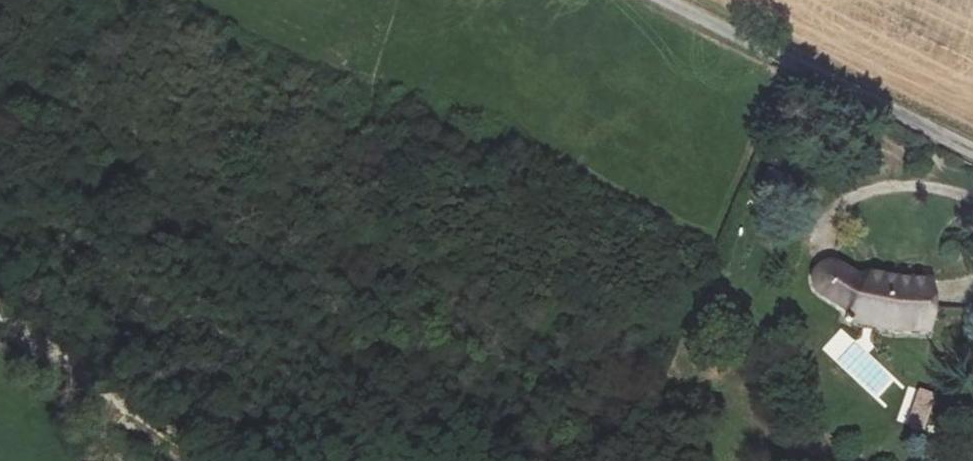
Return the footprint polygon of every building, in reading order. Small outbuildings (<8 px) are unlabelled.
[(881,315),(885,309),(884,292),(906,292),(908,307),(944,305),(943,253),(915,265),(883,262),(879,273),(852,262),(841,264),(836,269),(835,275),(835,280),(839,287),(867,302),(867,308),(870,313),(875,316),(881,315)] [(884,292),(885,309),(908,307),(906,292),(884,292)] [(821,350),(876,400),(897,378),(841,328),(821,350)] [(924,431),(934,393),(907,386),(897,424),(924,431)]
